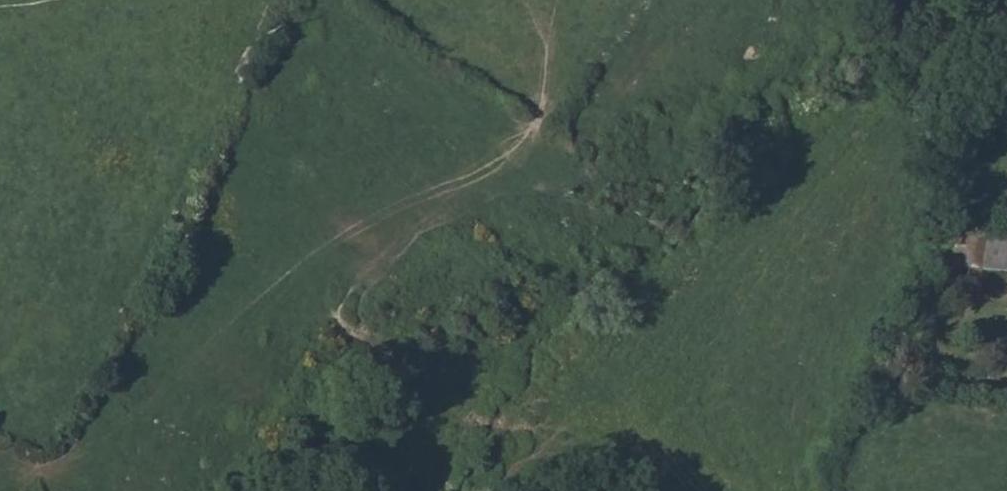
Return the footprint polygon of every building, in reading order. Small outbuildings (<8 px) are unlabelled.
[(978,268),(1006,271),(1006,239),(980,235),(978,268)]
